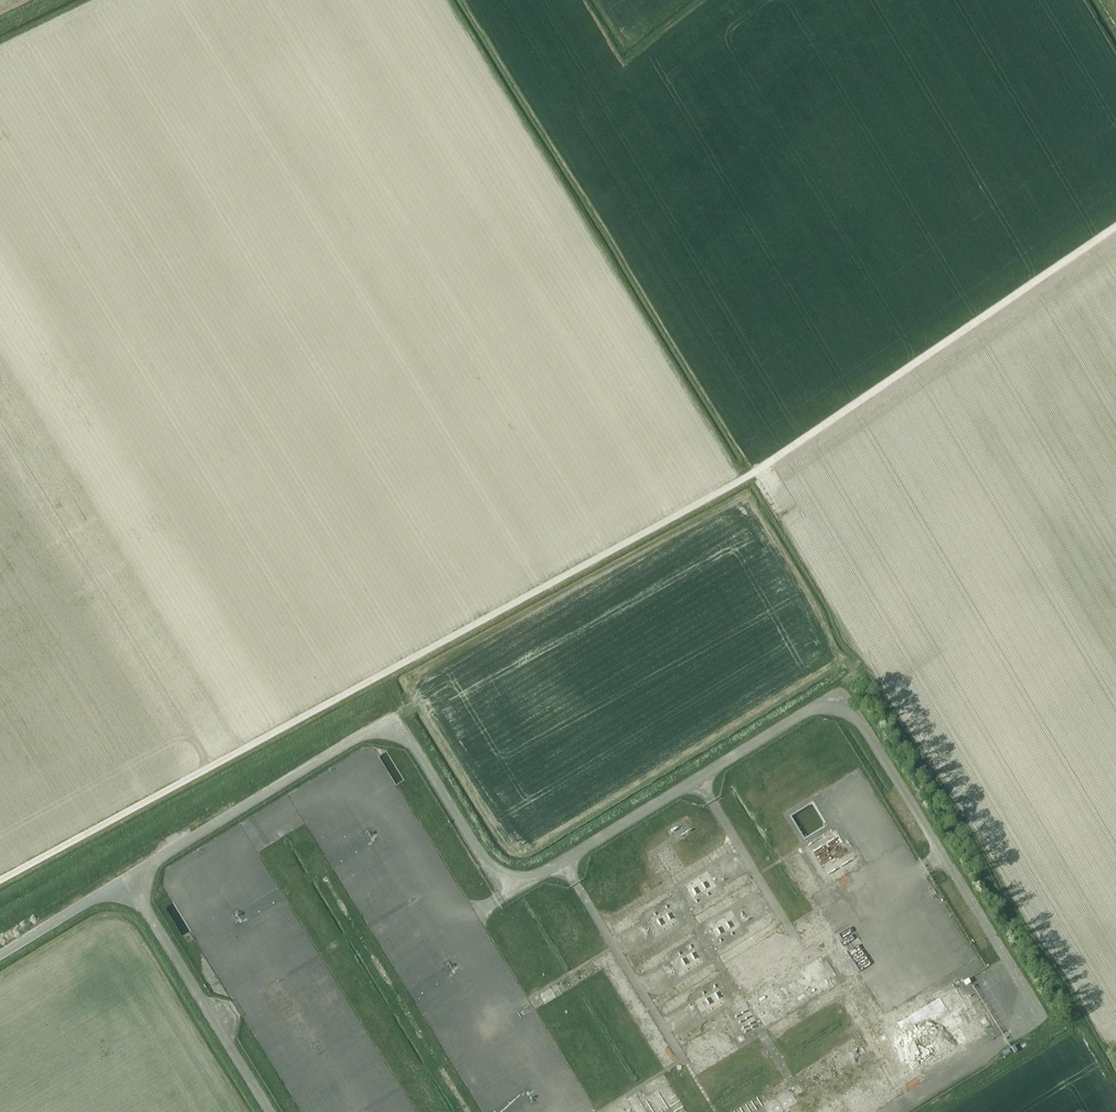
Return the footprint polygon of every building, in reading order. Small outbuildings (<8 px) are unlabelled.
[(852,870),(830,827),(806,839),(829,882),(852,870)] [(754,885),(732,898),(745,920),(767,907),(754,885)] [(636,916),(646,926),(668,905),(658,895),(636,916)] [(623,949),(645,937),(640,926),(617,938),(623,949)] [(670,976),(657,955),(635,968),(648,989),(670,976)] [(940,1058),(982,1034),(953,985),(944,990),(940,983),(904,1004),(909,1013),(900,1018),(907,1030),(911,1027),(916,1036),(917,1035),(929,1054),(935,1050),(940,1058)] [(659,1007),(665,1017),(687,1004),(681,994),(659,1007)] [(688,1005),(665,1017),(671,1028),(694,1016),(688,1005)] [(841,1099),(841,1091),(834,1075),(834,1073),(829,1063),(829,1061),(821,1061),(800,1071),(813,1071),(815,1074),(813,1074),(807,1077),(807,1088),(808,1091),(822,1091),(809,1097),(823,1097),(824,1099),(834,1099),(835,1099),(841,1099)] [(835,1067),(848,1088),(858,1082),(845,1061),(835,1067)] [(655,1099),(661,1109),(676,1099),(669,1089),(655,1099)]
